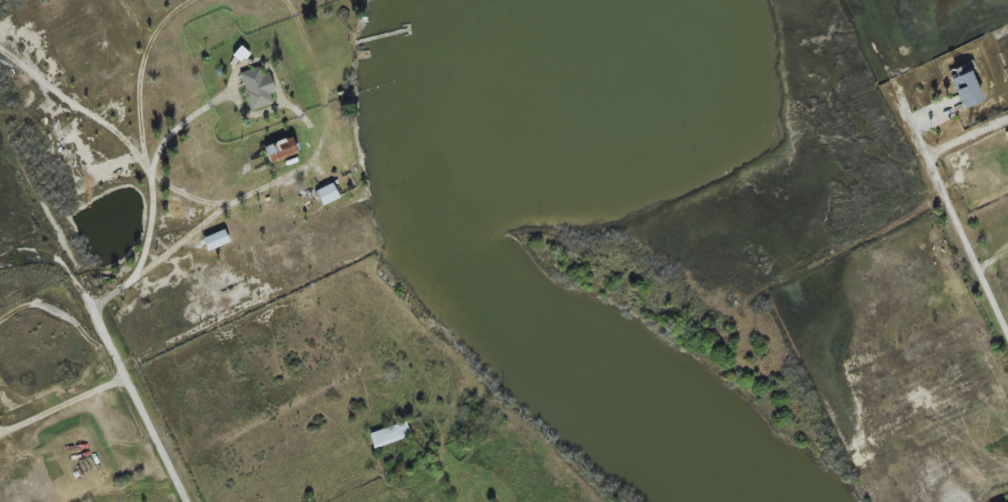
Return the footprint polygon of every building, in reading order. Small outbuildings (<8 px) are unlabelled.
[(239,73),(250,111),(272,104),(269,94),(274,92),(269,74),(262,76),(260,67),(239,73)] [(951,77),(961,109),(980,103),(971,72),(951,77)] [(270,164),(298,152),(291,136),(263,147),(270,164)] [(315,191),(322,206),(339,198),(332,183),(315,191)] [(229,242),(224,230),(202,239),(207,251),(229,242)] [(410,436),(405,421),(369,434),(374,449),(410,436)]
